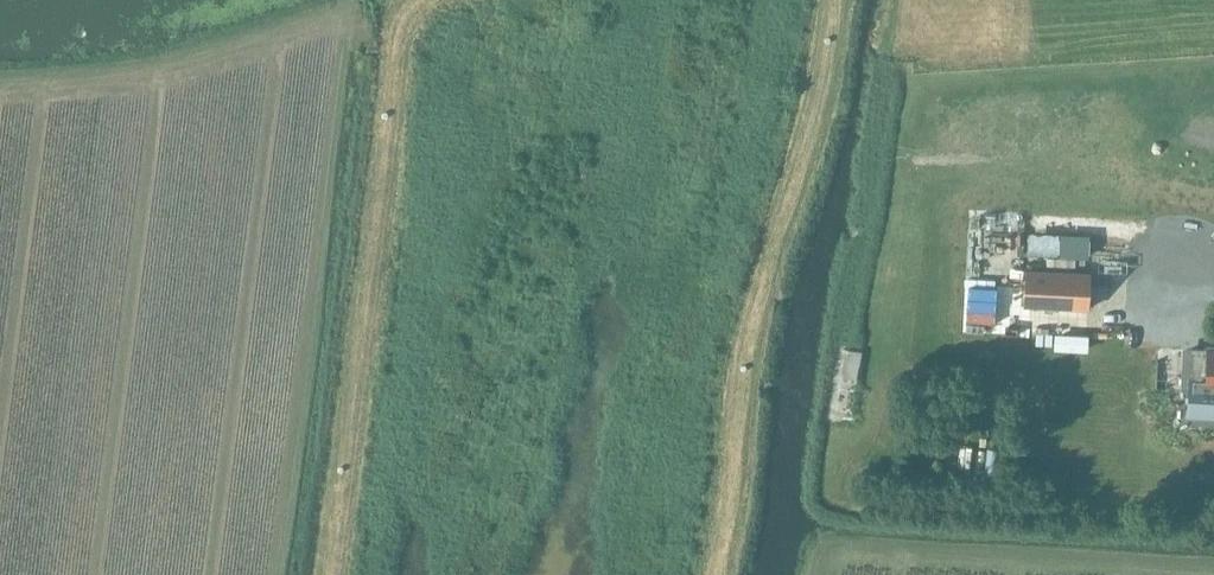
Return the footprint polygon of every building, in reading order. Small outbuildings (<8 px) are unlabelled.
[(1024,306),(1087,309),(1089,273),(1026,270),(1024,306)] [(1187,415),(1213,416),(1213,347),(1208,346),(1208,350),(1191,349),(1190,370),(1187,415)] [(1182,385),(1183,373),(1171,372),(1172,349),(1158,349),(1157,384),(1182,385)] [(834,352),(834,376),(857,376),(856,352),(834,352)]
